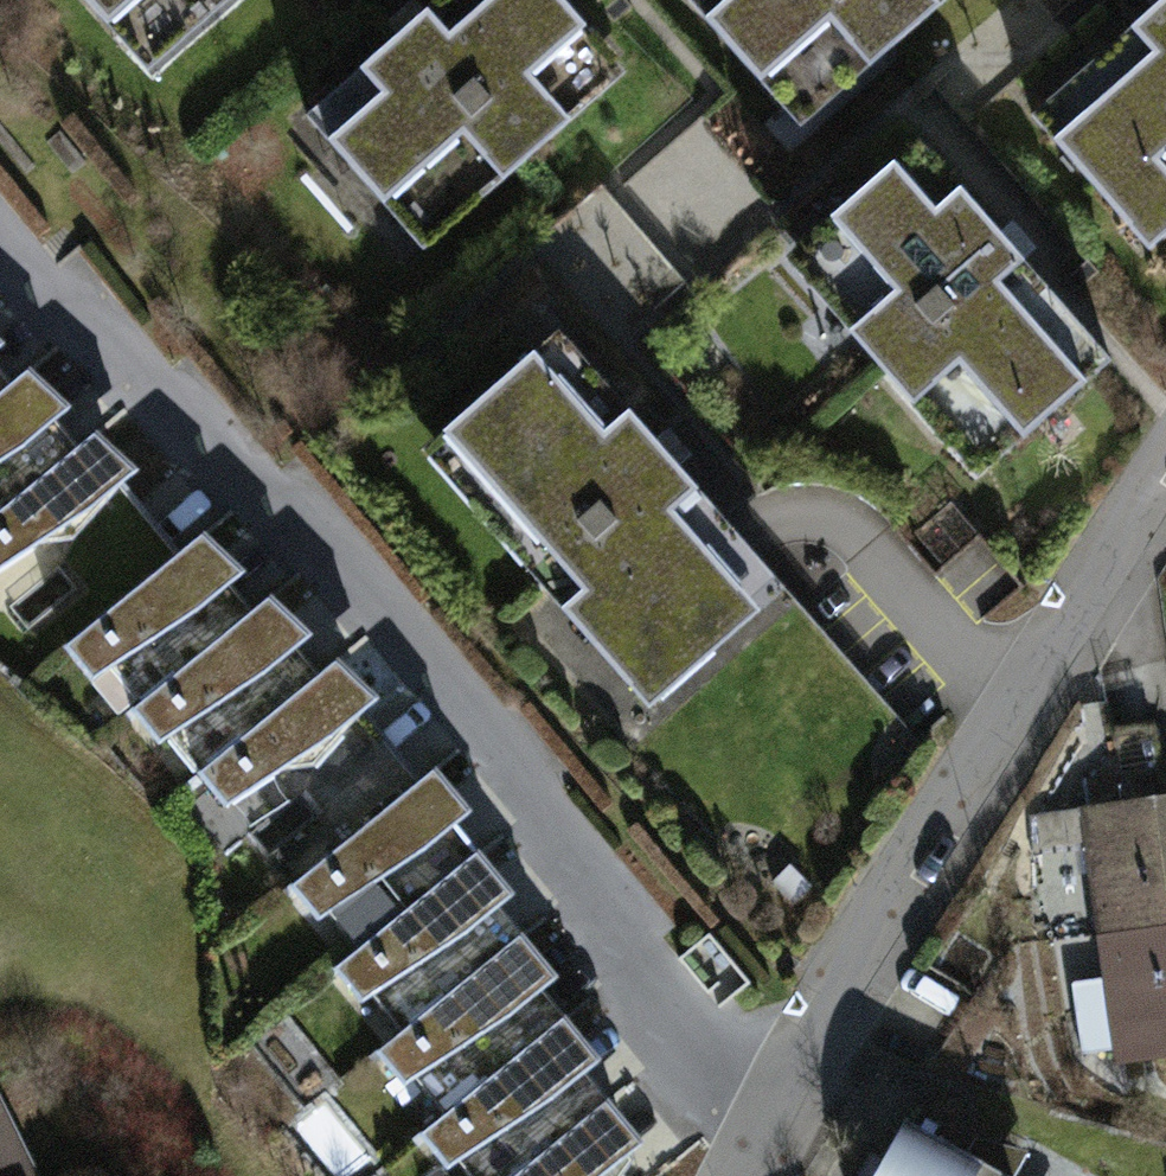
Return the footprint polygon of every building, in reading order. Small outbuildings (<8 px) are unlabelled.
[(155,80),(247,0),(86,0),(155,80)] [(582,0),(431,0),(297,126),(430,266),(644,65),(582,0)] [(685,0),(811,140),(967,0),(685,0)] [(1017,98),(1153,260),(1165,249),(1165,0),(1134,0),(1017,98)] [(1126,380),(922,142),(785,259),(989,497),(1126,380)] [(309,170),(284,203),(325,234),(350,201),(309,170)] [(808,599),(568,327),(436,443),(676,715),(808,599)] [(21,391),(0,366),(0,409),(21,391)] [(91,452),(31,382),(21,391),(0,409),(0,528),(91,452)] [(55,668),(70,656),(189,555),(97,447),(91,452),(0,528),(0,603),(55,668)] [(70,656),(129,725),(138,718),(262,612),(203,543),(189,555),(70,656)] [(138,718),(197,787),(205,780),(330,674),(271,605),(262,612),(138,718)] [(205,780),(297,889),(425,780),(430,776),(338,668),(330,674),(205,780)] [(292,893),(351,962),(476,857),(484,850),(425,780),(297,889),(292,893)] [(1079,817),(1112,1075),(1165,1068),(1165,806),(1079,817)] [(342,970),(401,1039),(522,937),(535,927),(476,857),(351,962),(342,970)] [(389,1050),(448,1119),(566,1020),(581,1007),(522,937),(401,1039),(389,1050)] [(469,1175),(522,1175),(609,1102),(625,1089),(566,1020),(448,1119),(432,1133),(469,1175)] [(0,1101),(0,1175),(39,1175),(0,1101)] [(642,1142),(609,1102),(522,1175),(619,1175),(642,1142)] [(870,1175),(1006,1175),(902,1119),(870,1175)]
